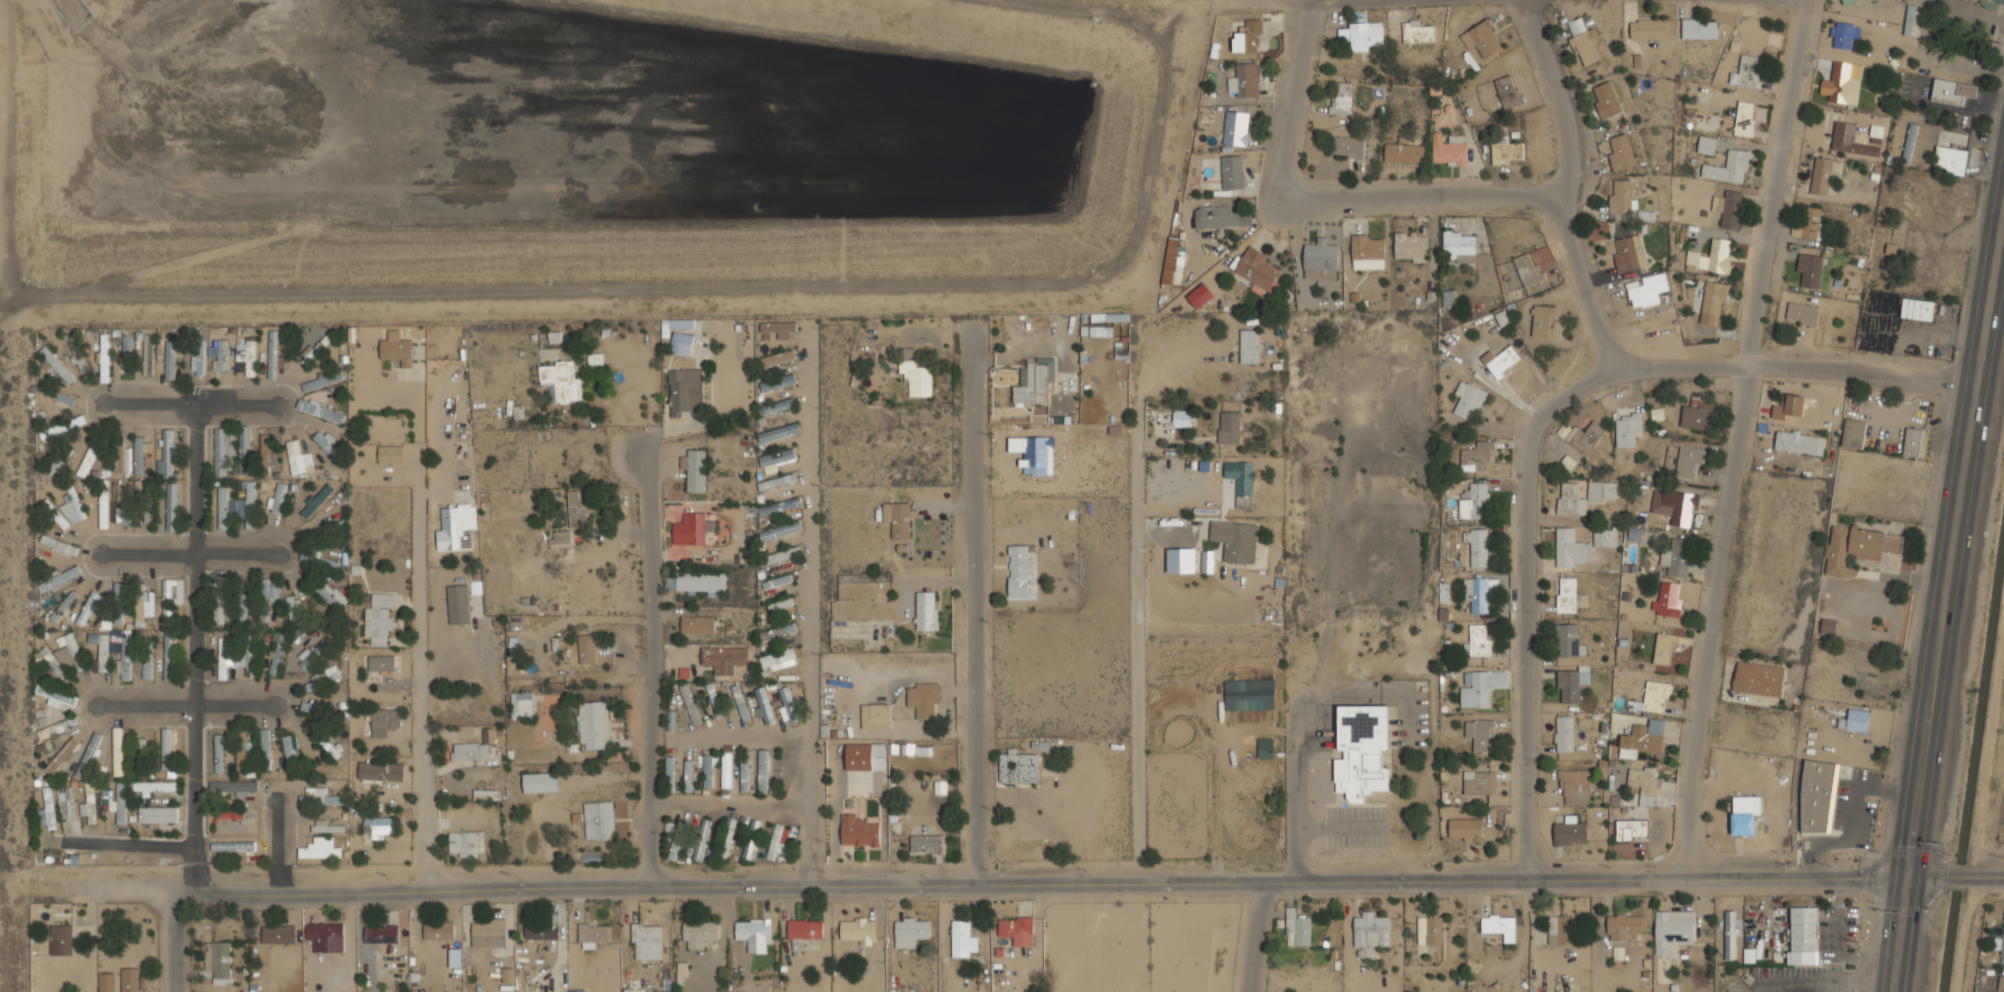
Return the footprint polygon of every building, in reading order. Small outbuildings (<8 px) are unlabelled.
[(1980,7),(1997,10),(1998,4),(2003,4),(2003,0),(1981,0),(1980,7)] [(1906,35),(1914,35),(1914,5),(1906,5),(1906,35)] [(1595,27),(1585,30),(1582,18),(1567,22),(1579,66),(1604,59),(1595,27)] [(1630,39),(1668,39),(1668,18),(1630,18),(1630,39)] [(1682,39),(1718,39),(1718,18),(1682,18),(1682,39)] [(1244,31),(1233,31),(1234,52),(1261,52),(1261,19),(1244,19),(1244,31)] [(1403,42),(1434,42),(1434,26),(1424,26),(1424,20),(1403,20),(1403,42)] [(1478,46),(1484,58),(1503,49),(1488,20),(1460,34),(1469,51),(1478,46)] [(1851,49),(1853,38),(1859,39),(1861,24),(1832,21),(1830,47),(1851,49)] [(1350,51),(1382,51),(1382,22),(1350,22),(1350,51)] [(1762,57),(1742,54),(1739,74),(1731,73),(1729,84),(1757,89),(1762,57)] [(1228,97),(1257,97),(1257,64),(1237,64),(1237,76),(1228,76),(1228,97)] [(1857,104),(1861,74),(1833,71),(1832,80),(1822,79),(1819,100),(1857,104)] [(1504,110),(1524,103),(1515,74),(1495,80),(1504,110)] [(1965,97),(1977,99),(1979,85),(1935,78),(1931,101),(1963,106),(1965,97)] [(1603,120),(1623,111),(1610,80),(1590,89),(1603,120)] [(1351,114),(1352,83),(1331,82),(1330,114),(1351,114)] [(1755,102),(1737,101),(1735,136),(1753,137),(1755,102)] [(1224,145),(1247,145),(1248,110),(1225,110),(1224,145)] [(1919,125),(1910,123),(1907,134),(1903,133),(1896,160),(1909,164),(1919,125)] [(1870,136),(1883,137),(1884,126),(1871,125),(1870,136)] [(1856,143),(1857,136),(1834,133),(1831,152),(1880,158),(1881,147),(1856,143)] [(1613,171),(1635,166),(1629,134),(1607,138),(1613,171)] [(1465,165),(1465,136),(1446,136),(1446,135),(1432,135),(1432,165),(1465,165)] [(1697,153),(1715,155),(1717,138),(1699,136),(1697,153)] [(1364,159),(1364,137),(1333,137),(1333,159),(1364,159)] [(1524,164),(1524,143),(1492,143),(1492,164),(1524,164)] [(1423,163),(1423,144),(1384,144),(1384,163),(1423,163)] [(1932,170),(1964,175),(1968,151),(1936,146),(1932,170)] [(1750,151),(1729,148),(1726,168),(1702,165),(1701,177),(1746,183),(1750,151)] [(1243,156),(1221,156),(1221,188),(1243,188),(1243,156)] [(1834,160),(1816,157),(1810,193),(1827,196),(1834,160)] [(1611,215),(1631,215),(1631,181),(1611,181),(1611,215)] [(1722,213),(1720,228),(1739,231),(1744,192),(1725,190),(1724,198),(1714,197),(1712,211),(1722,213)] [(1232,205),(1200,205),(1200,227),(1251,227),(1251,213),(1232,213),(1232,205)] [(1793,226),(1791,236),(1825,240),(1826,223),(1820,222),(1822,209),(1804,207),(1802,227),(1793,226)] [(1169,232),(1161,287),(1180,289),(1186,245),(1178,244),(1179,234),(1169,232)] [(1395,232),(1395,260),(1426,260),(1426,232),(1395,232)] [(1443,234),(1443,256),(1476,256),(1476,234),(1443,234)] [(1384,266),(1384,235),(1351,235),(1351,259),(1361,259),(1361,266),(1384,266)] [(1619,273),(1647,267),(1640,236),(1612,242),(1619,273)] [(1339,246),(1326,246),(1326,237),(1316,237),(1316,244),(1304,244),(1304,279),(1326,279),(1326,270),(1339,270),(1339,246)] [(1710,255),(1687,252),(1685,268),(1729,274),(1734,241),(1712,238),(1710,255)] [(1279,269),(1267,264),(1270,256),(1248,245),(1234,275),(1268,291),(1279,269)] [(1545,280),(1533,251),(1514,259),(1525,288),(1545,280)] [(1824,256),(1799,253),(1796,275),(1802,276),(1801,287),(1819,289),(1824,256)] [(1659,303),(1658,293),(1669,291),(1667,274),(1642,277),(1643,286),(1629,288),(1631,307),(1659,303)] [(1727,284),(1706,281),(1700,323),(1720,326),(1727,284)] [(1214,295),(1203,282),(1186,296),(1196,309),(1214,295)] [(1455,290),(1442,291),(1442,306),(1456,306),(1455,290)] [(1935,301),(1903,299),(1901,318),(1934,321),(1935,301)] [(1785,323),(1817,328),(1819,306),(1788,302),(1785,323)] [(1532,338),(1553,338),(1553,306),(1532,306),(1532,338)] [(1510,322),(1504,310),(1495,314),(1500,326),(1510,322)] [(668,329),(693,329),(693,320),(668,320),(668,329)] [(796,321),(755,321),(755,332),(796,332),(796,321)] [(1090,327),(1090,336),(1112,336),(1112,328),(1093,328),(1093,327),(1090,327)] [(1241,363),(1261,363),(1261,330),(1241,330),(1241,363)] [(381,340),(380,360),(401,360),(401,368),(411,368),(411,341),(399,341),(399,331),(389,331),(389,340),(381,340)] [(268,332),(268,378),(277,378),(277,368),(282,368),(282,357),(277,357),(277,332),(268,332)] [(333,338),(327,332),(299,359),(306,365),(333,338)] [(694,335),(672,332),(670,352),(691,355),(694,335)] [(560,333),(549,333),(549,343),(560,343),(560,333)] [(100,335),(100,382),(110,382),(110,335),(100,335)] [(143,376),(152,376),(152,335),(143,335),(143,376)] [(122,336),(122,371),(131,371),(131,336),(122,336)] [(254,338),(246,338),(246,356),(237,356),(237,375),(254,375),(254,338)] [(74,340),(65,344),(81,373),(89,369),(74,340)] [(203,341),(195,341),(195,375),(203,375),(203,341)] [(226,341),(217,341),(217,371),(226,371),(226,341)] [(174,342),(165,342),(165,379),(174,379),(174,342)] [(75,378),(45,345),(38,351),(68,385),(75,378)] [(1499,381),(1522,360),(1510,346),(1496,358),(1490,351),(1480,359),(1499,381)] [(796,359),(794,349),(758,359),(761,369),(796,359)] [(588,367),(603,366),(602,353),(588,354),(588,367)] [(1054,392),(1055,360),(1025,359),(1025,386),(1013,385),(1013,403),(1046,404),(1046,392),(1054,392)] [(915,360),(899,360),(899,374),(907,374),(907,397),(932,397),(932,368),(915,368),(915,360)] [(539,363),(539,383),(555,383),(556,403),(582,402),(581,378),(575,379),(574,362),(539,363)] [(688,417),(688,370),(669,370),(669,417),(688,417)] [(344,380),(341,371),(301,383),(304,392),(344,380)] [(796,386),(795,376),(760,380),(761,390),(796,386)] [(1454,413),(1474,422),(1487,392),(1461,381),(1455,396),(1461,398),(1454,413)] [(48,393),(71,408),(76,400),(53,386),(48,393)] [(1786,405),(1773,405),(1773,417),(1805,417),(1805,395),(1786,395),(1786,405)] [(795,406),(792,397),(762,406),(765,415),(795,406)] [(1680,425),(1711,430),(1715,402),(1692,398),(1691,407),(1683,406),(1680,425)] [(345,416),(299,400),(296,409),(342,425),(345,416)] [(1603,412),(1594,401),(1584,409),(1593,420),(1603,412)] [(1185,426),(1188,414),(1177,410),(1173,423),(1185,426)] [(1239,413),(1218,413),(1218,445),(1239,445),(1239,413)] [(1616,447),(1634,447),(1634,436),(1642,436),(1642,413),(1616,413),(1616,447)] [(39,434),(42,441),(85,422),(82,415),(39,434)] [(1865,421),(1844,420),(1843,449),(1864,449),(1865,421)] [(1594,462),(1601,453),(1594,447),(1606,432),(1592,421),(1584,431),(1576,425),(1569,433),(1563,428),(1558,434),(1594,462)] [(756,434),(759,445),(801,433),(798,422),(756,434)] [(215,428),(215,477),(225,477),(225,428),(215,428)] [(1775,449),(1824,456),(1827,436),(1778,429),(1775,449)] [(1924,429),(1905,429),(1904,458),(1923,458),(1924,429)] [(161,478),(174,478),(174,430),(161,430),(161,478)] [(343,454),(330,446),(334,440),(320,431),(312,443),(340,460),(343,454)] [(260,435),(260,458),(268,458),(268,435),(260,435)] [(143,474),(143,438),(134,438),(134,474),(143,474)] [(289,477),(304,476),(301,440),(287,441),(289,477)] [(1462,471),(1491,471),(1491,441),(1474,441),(1474,450),(1462,450),(1462,471)] [(78,475),(94,480),(104,450),(88,444),(78,475)] [(403,463),(403,445),(378,445),(378,464),(403,463)] [(114,473),(124,472),(123,446),(113,446),(114,473)] [(1695,481),(1705,453),(1684,446),(1674,474),(1695,481)] [(758,456),(762,474),(778,471),(777,464),(796,460),(794,449),(758,456)] [(706,450),(683,450),(683,469),(688,469),(688,493),(706,493),(706,450)] [(1570,471),(1576,462),(1566,454),(1560,463),(1570,471)] [(1254,462),(1224,462),(1224,480),(1235,480),(1235,508),(1254,508),(1254,462)] [(757,482),(759,491),(797,482),(795,473),(757,482)] [(98,528),(108,528),(108,480),(98,480),(98,528)] [(254,529),(254,481),(245,481),(245,529),(254,529)] [(1587,501),(1617,501),(1617,481),(1587,481),(1587,501)] [(287,485),(278,482),(268,511),(277,514),(287,485)] [(1558,515),(1586,515),(1586,498),(1578,498),(1578,482),(1558,482),(1558,515)] [(335,490),(327,483),(299,512),(306,519),(335,490)] [(1459,519),(1488,519),(1488,483),(1469,483),(1469,494),(1459,494),(1459,519)] [(158,522),(175,522),(175,484),(166,484),(166,503),(158,503),(158,522)] [(69,501),(61,506),(71,525),(89,516),(73,486),(64,491),(69,501)] [(130,524),(130,488),(118,488),(118,524),(130,524)] [(218,488),(218,529),(228,529),(228,488),(218,488)] [(1670,526),(1694,528),(1697,493),(1663,490),(1662,506),(1672,507),(1670,526)] [(587,528),(587,491),(568,491),(569,528),(587,528)] [(760,517),(802,506),(799,497),(757,508),(760,517)] [(40,505),(63,530),(70,524),(47,498),(40,505)] [(144,523),(152,523),(151,503),(144,503),(144,523)] [(911,538),(910,503),(883,503),(884,522),(893,522),(893,538),(911,538)] [(437,529),(437,551),(469,550),(469,529),(477,529),(477,504),(443,505),(444,529),(437,529)] [(706,544),(706,533),(715,533),(715,521),(706,521),(706,512),(687,512),(687,544),(706,544)] [(1255,564),(1258,524),(1211,521),(1210,542),(1229,543),(1227,562),(1255,564)] [(758,530),(760,540),(802,532),(800,522),(758,530)] [(1556,528),(1556,565),(1591,565),(1591,539),(1576,539),(1576,528),(1556,528)] [(1825,576),(1854,578),(1855,570),(1845,569),(1847,554),(1900,558),(1902,534),(1829,528),(1825,576)] [(1617,529),(1594,529),(1594,546),(1617,546),(1617,529)] [(1488,530),(1463,530),(1463,544),(1471,544),(1471,567),(1488,567),(1488,530)] [(39,541),(72,559),(77,549),(45,532),(39,541)] [(571,532),(551,532),(551,545),(571,545),(571,532)] [(1660,565),(1668,566),(1667,577),(1686,579),(1689,541),(1672,539),(1670,551),(1662,551),(1660,565)] [(1008,597),(1030,597),(1030,545),(1008,545),(1008,597)] [(764,567),(801,555),(798,546),(761,558),(764,567)] [(1167,573),(1195,573),(1195,548),(1167,548),(1167,573)] [(1213,550),(1201,551),(1202,573),(1214,573),(1213,550)] [(336,571),(339,563),(302,552),(300,560),(336,571)] [(37,585),(41,594),(82,574),(77,565),(37,585)] [(726,572),(675,572),(675,591),(726,591),(726,572)] [(793,582),(791,574),(762,582),(765,591),(793,582)] [(50,590),(56,599),(78,585),(73,576),(50,590)] [(225,577),(214,577),(213,624),(224,624),(225,577)] [(260,621),(268,621),(268,578),(260,578),(260,621)] [(335,611),(345,601),(322,578),(312,588),(335,611)] [(1464,578),(1464,601),(1471,601),(1471,613),(1488,613),(1488,588),(1496,588),(1496,578),(1464,578)] [(1557,613),(1575,613),(1575,578),(1557,578),(1557,613)] [(163,615),(172,615),(172,580),(163,580),(163,615)] [(470,581),(471,594),(482,594),(481,581),(470,581)] [(114,625),(125,625),(125,582),(114,582),(114,625)] [(1681,615),(1681,584),(1656,584),(1656,615),(1681,615)] [(468,585),(458,586),(461,634),(471,633),(468,585)] [(76,622),(84,627),(100,595),(92,591),(76,622)] [(48,617),(54,623),(78,598),(72,592),(48,617)] [(144,601),(150,601),(150,592),(136,592),(136,626),(144,626),(144,601)] [(937,592),(917,592),(917,632),(937,632),(937,592)] [(238,624),(248,624),(248,594),(238,594),(238,624)] [(298,596),(287,596),(288,620),(299,619),(298,596)] [(371,647),(389,647),(390,607),(393,607),(393,596),(373,596),(372,610),(365,609),(364,637),(371,638),(371,647)] [(795,608),(794,599),(768,604),(769,612),(795,608)] [(681,616),(681,634),(715,634),(715,616),(681,616)] [(1837,619),(1821,619),(1821,634),(1837,635),(1837,619)] [(1557,621),(1557,656),(1584,656),(1584,645),(1578,645),(1578,621),(1557,621)] [(760,632),(762,641),(797,632),(795,623),(760,632)] [(1491,656),(1491,625),(1469,625),(1469,656),(1491,656)] [(131,679),(131,631),(111,630),(111,642),(119,642),(119,679),(131,679)] [(164,681),(175,681),(175,631),(164,631),(164,681)] [(1676,635),(1657,632),(1653,663),(1672,666),(1676,635)] [(55,652),(63,667),(73,662),(78,672),(87,668),(71,633),(63,637),(67,646),(55,652)] [(88,642),(99,642),(99,672),(108,672),(108,633),(88,633),(88,642)] [(281,676),(283,633),(272,633),(270,675),(281,676)] [(254,676),(254,634),(243,634),(243,668),(246,668),(246,676),(254,676)] [(579,635),(579,664),(595,664),(595,635),(579,635)] [(218,680),(228,680),(228,639),(218,639),(218,680)] [(142,680),(152,680),(152,641),(142,641),(142,680)] [(306,671),(321,654),(310,644),(295,660),(306,671)] [(67,674),(46,646),(40,651),(60,679),(67,674)] [(747,647),(701,648),(701,665),(714,665),(714,675),(734,674),(734,666),(747,665),(747,647)] [(759,658),(763,673),(797,664),(793,648),(759,658)] [(678,654),(678,677),(706,677),(706,654),(678,654)] [(395,671),(395,656),(369,656),(369,671),(395,671)] [(1786,667),(1736,662),(1733,692),(1783,697),(1786,667)] [(1589,669),(1558,669),(1558,703),(1580,703),(1580,684),(1589,684),(1589,669)] [(1490,708),(1490,671),(1465,671),(1465,685),(1473,685),(1473,708),(1490,708)] [(1274,710),(1274,679),(1224,680),(1224,710),(1274,710)] [(1671,683),(1647,680),(1643,711),(1667,714),(1671,683)] [(724,717),(717,682),(707,684),(714,719),(724,717)] [(702,722),(688,683),(678,686),(692,726),(702,722)] [(749,720),(740,683),(733,685),(741,722),(749,720)] [(916,719),(937,719),(937,683),(916,683),(916,719)] [(77,695),(37,686),(35,693),(49,696),(47,705),(60,708),(62,703),(74,706),(77,695)] [(765,726),(777,722),(763,686),(751,691),(765,726)] [(799,720),(789,687),(776,691),(787,724),(799,720)] [(511,692),(511,718),(533,718),(533,692),(511,692)] [(301,709),(316,715),(318,707),(303,702),(301,709)] [(577,702),(578,742),(585,742),(586,750),(609,749),(608,702),(577,702)] [(862,729),(890,728),(890,704),(861,705),(862,729)] [(1389,706),(1340,706),(1340,759),(1335,759),(1335,791),(1346,791),(1346,803),(1365,802),(1365,791),(1389,791),(1389,767),(1382,767),(1382,750),(1389,750),(1389,706)] [(1869,732),(1870,708),(1849,707),(1848,719),(1839,719),(1838,730),(1869,732)] [(372,737),(389,737),(389,729),(400,729),(400,709),(372,709),(372,737)] [(667,731),(675,732),(676,711),(667,710),(667,731)] [(39,739),(79,727),(76,717),(36,729),(39,739)] [(1573,751),(1573,717),(1555,717),(1555,751),(1573,751)] [(1661,753),(1665,721),(1647,719),(1646,726),(1623,723),(1619,757),(1637,760),(1638,750),(1661,753)] [(1465,740),(1474,740),(1474,751),(1493,751),(1493,721),(1465,721),(1465,740)] [(113,776),(122,776),(122,727),(113,727),(113,776)] [(162,770),(172,770),(172,728),(162,728),(162,770)] [(451,762),(497,761),(497,728),(482,729),(483,743),(451,744),(451,762)] [(311,735),(336,759),(342,753),(318,729),(311,735)] [(237,730),(237,777),(246,777),(246,730),(237,730)] [(261,730),(261,777),(269,777),(269,730),(261,730)] [(104,735),(95,731),(75,774),(84,778),(104,735)] [(223,735),(214,735),(214,774),(223,774),(223,735)] [(293,735),(281,737),(288,769),(299,767),(293,735)] [(82,745),(74,737),(43,767),(52,776),(82,745)] [(886,744),(845,744),(845,771),(886,771),(886,744)] [(999,784),(1039,784),(1039,753),(1018,753),(1018,749),(1007,749),(1007,753),(999,753),(999,784)] [(768,750),(758,750),(758,794),(768,794),(768,750)] [(721,789),(732,789),(732,752),(721,752),(721,789)] [(703,755),(703,789),(714,789),(714,755),(703,755)] [(666,791),(674,791),(673,756),(666,756),(666,791)] [(1800,833),(1831,834),(1833,761),(1802,760),(1800,833)] [(693,761),(684,761),(684,792),(693,792),(693,761)] [(1612,761),(1600,761),(1600,773),(1612,773),(1612,761)] [(740,762),(740,789),(749,789),(749,762),(740,762)] [(404,781),(404,763),(358,763),(358,781),(404,781)] [(1463,795),(1496,795),(1496,770),(1463,770),(1463,795)] [(1559,794),(1564,794),(1565,805),(1582,804),(1581,770),(1558,771),(1559,794)] [(1639,805),(1659,806),(1661,771),(1628,770),(1628,787),(1640,787),(1639,805)] [(524,792),(557,792),(557,773),(524,773),(524,792)] [(935,781),(934,794),(946,794),(947,782),(935,781)] [(125,782),(114,782),(114,791),(103,791),(103,810),(116,810),(116,823),(125,823),(125,782)] [(175,782),(133,782),(133,792),(175,792),(175,782)] [(210,782),(210,794),(257,794),(257,782),(210,782)] [(88,823),(96,823),(96,784),(85,784),(85,804),(80,804),(80,815),(88,815),(88,823)] [(45,807),(38,809),(41,830),(58,828),(51,788),(43,789),(45,807)] [(73,789),(64,789),(64,820),(73,820),(73,789)] [(300,790),(300,805),(343,806),(344,796),(326,795),(326,791),(300,790)] [(1732,835),(1759,835),(1759,796),(1732,796),(1732,835)] [(615,838),(615,802),(584,802),(585,839),(615,838)] [(178,807),(139,807),(139,823),(178,823),(178,807)] [(215,818),(258,818),(258,809),(215,809),(215,818)] [(840,846),(880,846),(881,823),(860,823),(860,813),(841,813),(840,846)] [(1576,816),(1554,816),(1554,845),(1586,845),(1586,824),(1576,824),(1576,816)] [(385,837),(385,834),(393,834),(393,817),(364,817),(364,837),(385,837)] [(736,820),(727,817),(717,859),(726,861),(736,820)] [(704,861),(711,820),(701,818),(694,860),(704,861)] [(1449,842),(1482,842),(1482,818),(1449,818),(1449,842)] [(758,820),(749,819),(744,860),(753,862),(758,820)] [(1647,820),(1619,820),(1619,841),(1647,841),(1647,820)] [(344,821),(312,821),(312,832),(344,832),(344,821)] [(779,862),(789,827),(776,823),(766,858),(779,862)] [(669,859),(676,860),(681,825),(674,824),(669,859)] [(449,858),(479,858),(479,831),(449,831),(449,858)] [(943,854),(943,834),(910,834),(910,854),(943,854)] [(254,841),(211,841),(211,852),(254,852),(254,841)] [(341,858),(341,847),(299,847),(299,858),(341,858)] [(1311,946),(1310,917),(1295,918),(1295,907),(1286,907),(1286,946),(1311,946)] [(1791,965),(1819,965),(1819,907),(1791,907),(1791,965)] [(1695,911),(1656,911),(1656,955),(1674,955),(1674,945),(1695,945),(1695,911)] [(1725,911),(1725,960),(1736,960),(1736,911),(1725,911)] [(1389,947),(1389,914),(1353,914),(1353,947),(1389,947)] [(1626,941),(1626,934),(1642,934),(1642,914),(1607,914),(1607,941),(1626,941)] [(1516,943),(1516,915),(1482,915),(1482,934),(1504,934),(1504,943),(1516,943)] [(1549,915),(1549,944),(1572,944),(1572,915),(1549,915)] [(1418,945),(1442,945),(1442,916),(1418,916),(1418,945)] [(931,917),(895,917),(895,949),(917,949),(917,939),(931,939),(931,917)] [(1033,917),(999,917),(999,937),(1010,937),(1010,947),(1033,947),(1033,917)] [(505,918),(481,918),(481,923),(472,923),(472,947),(505,947),(505,918)] [(771,918),(735,918),(735,941),(746,941),(746,953),(771,953),(771,918)] [(875,943),(875,918),(840,918),(840,943),(875,943)] [(823,920),(788,920),(788,945),(804,945),(804,940),(823,940),(823,920)] [(951,956),(978,956),(978,920),(951,920),(951,956)] [(560,921),(525,921),(525,939),(560,939),(560,921)] [(313,940),(344,940),(344,922),(313,922),(313,940)] [(454,922),(424,922),(424,939),(454,939),(454,922)] [(719,922),(683,922),(683,950),(707,950),(707,940),(719,940),(719,922)] [(662,960),(663,925),(632,924),(632,959),(662,960)] [(51,955),(71,955),(71,925),(51,925),(51,955)] [(364,952),(388,952),(388,943),(398,943),(398,925),(364,925),(364,952)] [(578,925),(578,948),(597,948),(597,942),(610,942),(610,925),(578,925)] [(1995,938),(1994,954),(2003,955),(2003,925),(2002,939),(1995,938)] [(295,943),(295,926),(262,926),(262,943),(295,943)] [(231,984),(231,942),(205,942),(205,972),(214,972),(214,984),(231,984)] [(462,949),(449,949),(449,968),(462,967),(462,949)] [(139,967),(122,967),(122,991),(139,991),(139,967)] [(115,974),(98,974),(98,991),(115,991),(115,974)]
